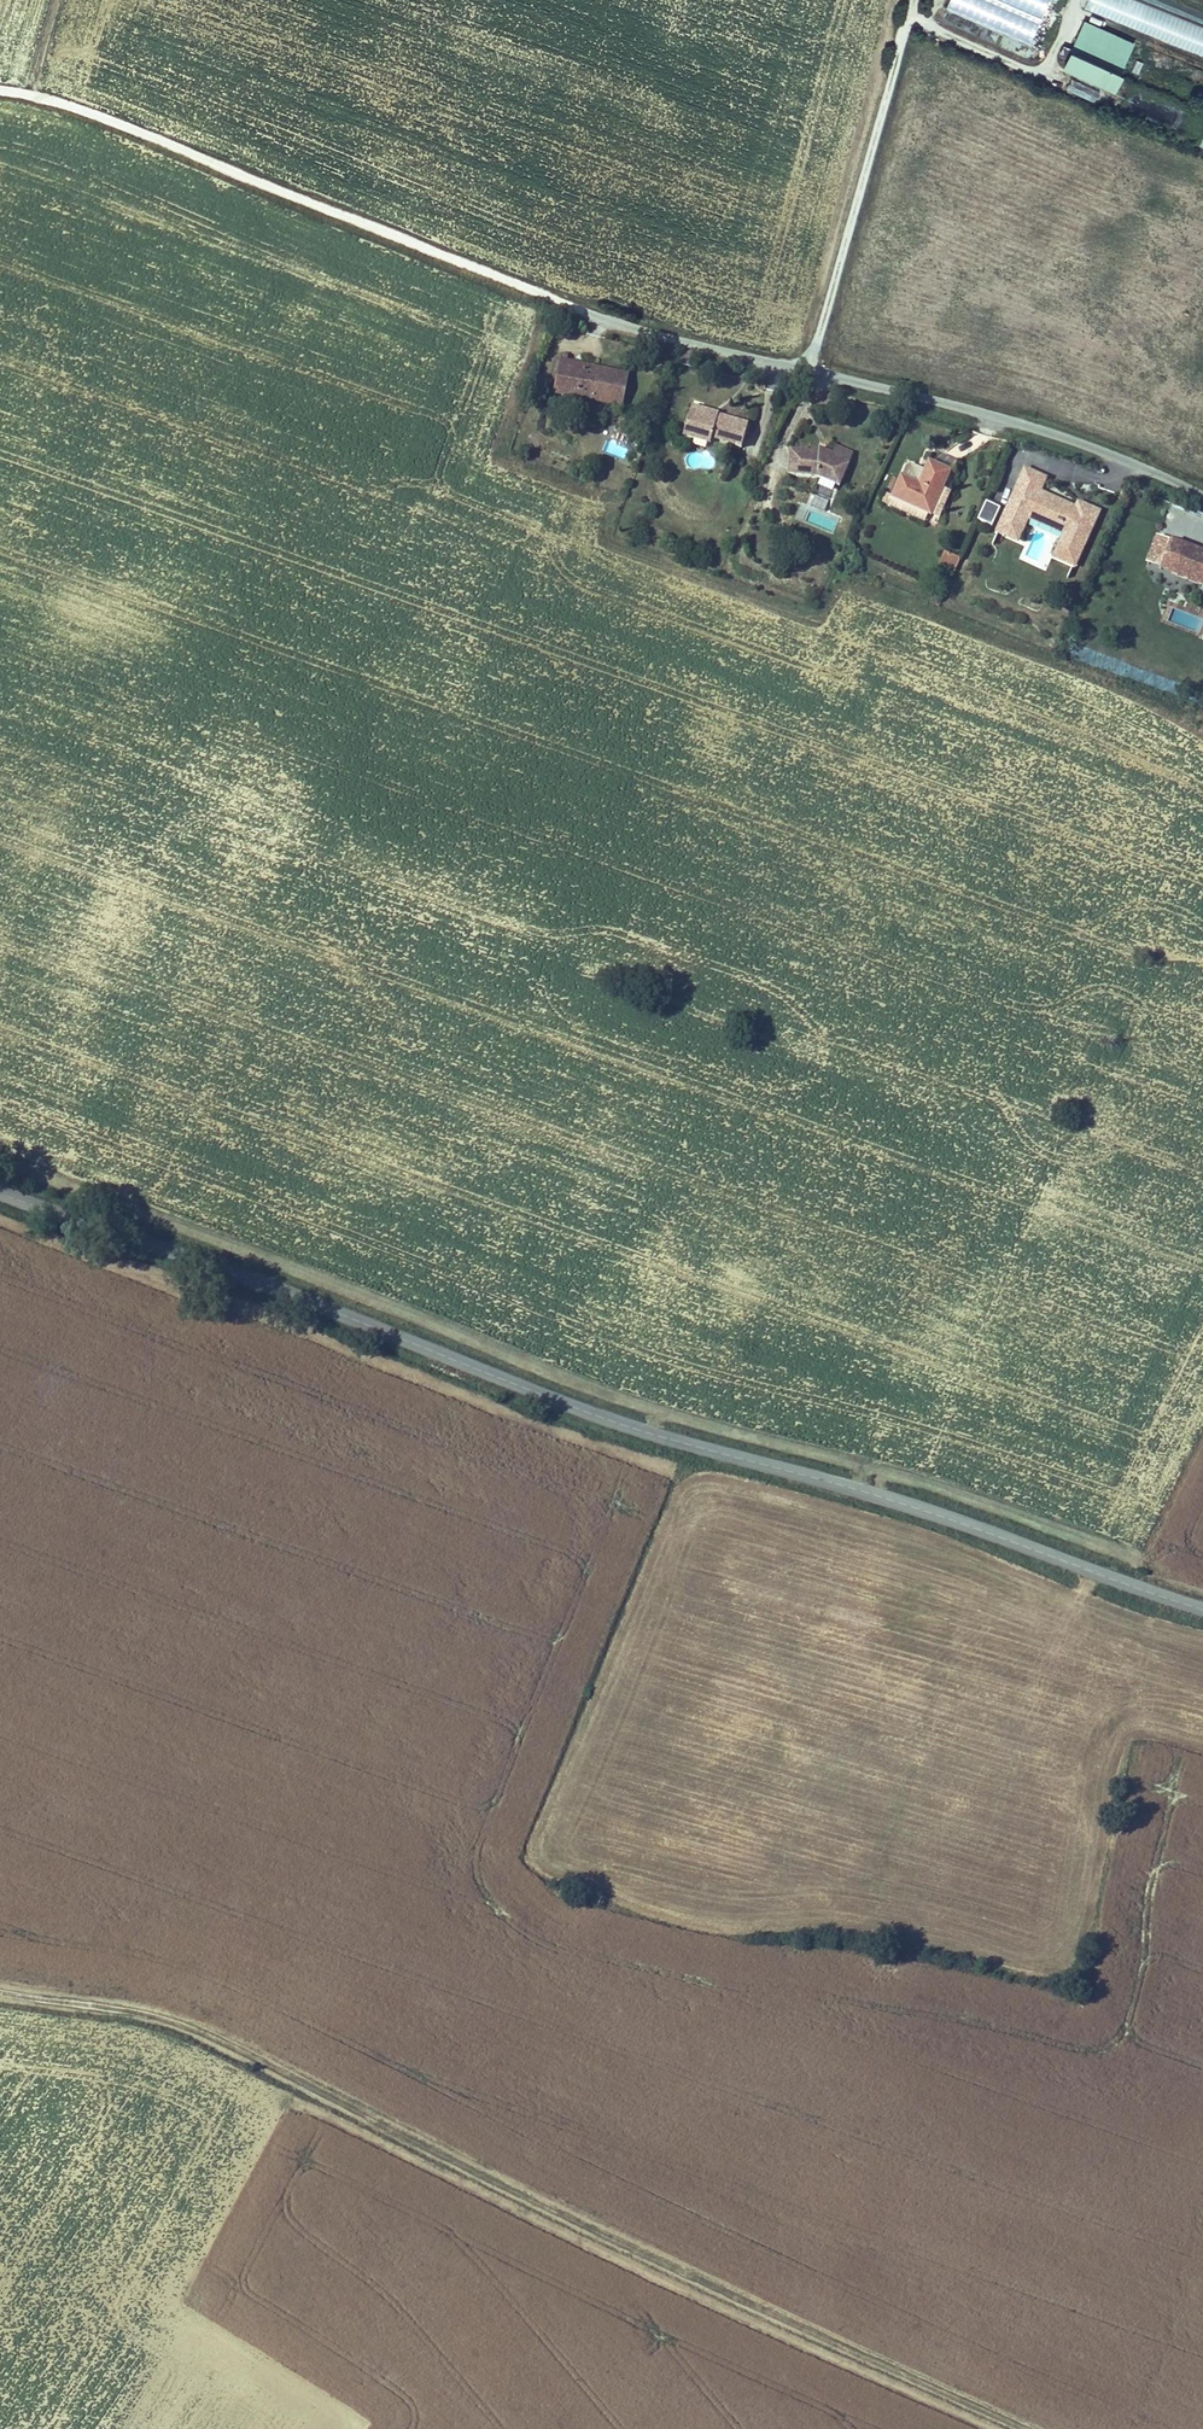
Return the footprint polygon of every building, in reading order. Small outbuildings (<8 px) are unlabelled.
[(989,0),(950,0),(948,5),(1037,44),(1045,25),(989,0)] [(1045,25),(1056,0),(989,0),(1045,25)] [(1151,0),(1089,0),(1086,9),(1202,58),(1202,21),(1151,0)] [(1095,23),(1077,65),(1122,83),(1140,41),(1095,23)] [(596,364),(586,361),(578,393),(615,404),(623,376),(595,369),(596,364)] [(655,385),(623,376),(615,404),(647,413),(655,385)] [(740,422),(741,419),(742,417),(715,408),(714,412),(740,422)] [(717,428),(712,440),(731,447),(733,441),(762,452),(770,430),(741,419),(740,422),(714,412),(709,426),(717,428)] [(709,426),(705,437),(712,440),(717,428),(709,426)] [(878,453),(860,445),(857,452),(843,445),(842,449),(872,465),(878,453)] [(842,449),(812,447),(809,475),(840,477),(861,488),(872,465),(842,449)] [(960,467),(974,473),(988,463),(976,457),(960,467)] [(933,464),(914,503),(953,520),(974,473),(960,467),(950,463),(947,470),(933,464)] [(927,468),(911,502),(914,503),(933,464),(927,468)] [(1052,471),(1046,484),(1064,493),(1070,479),(1052,471)] [(1064,493),(1046,484),(1022,532),(1029,536),(1030,533),(1042,538),(1055,511),(1066,516),(1068,512),(1084,520),(1082,525),(1093,530),(1080,557),(1098,565),(1120,520),(1102,511),(1064,493)] [(977,524),(993,529),(999,509),(984,504),(977,524)] [(1102,511),(1120,520),(1121,517),(1104,508),(1102,511)] [(1174,559),(1183,534),(1166,528),(1162,538),(1148,534),(1143,550),(1158,553),(1174,559)] [(1183,534),(1174,559),(1202,570),(1202,541),(1183,534)] [(942,554),(939,570),(955,574),(959,558),(942,554)] [(976,574),(981,562),(966,554),(960,566),(976,574)]
